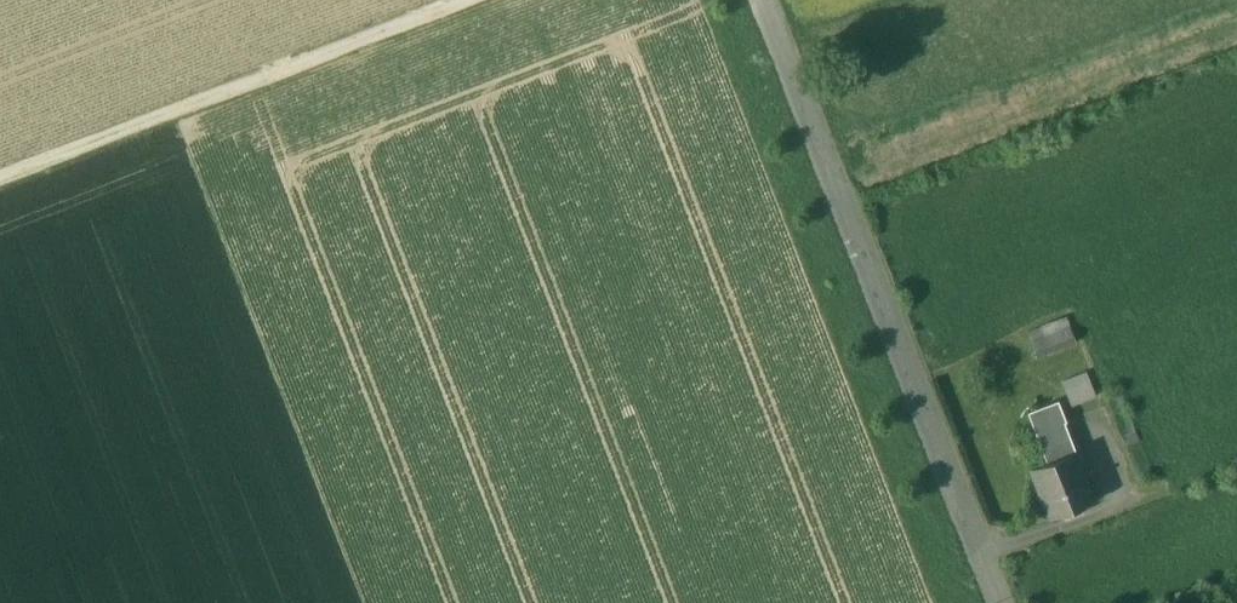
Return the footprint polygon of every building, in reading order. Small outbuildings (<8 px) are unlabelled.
[(1065,318),(1028,333),(1032,342),(1031,343),(1036,355),(1074,341),(1065,318)] [(1084,373),(1061,382),(1070,405),(1094,396),(1084,373)] [(1057,401),(1027,413),(1046,463),(1074,452),(1063,423),(1065,422),(1057,401)] [(1046,463),(1030,470),(1049,519),(1093,501),(1085,480),(1079,483),(1069,456),(1075,454),(1074,452),(1046,463)]
